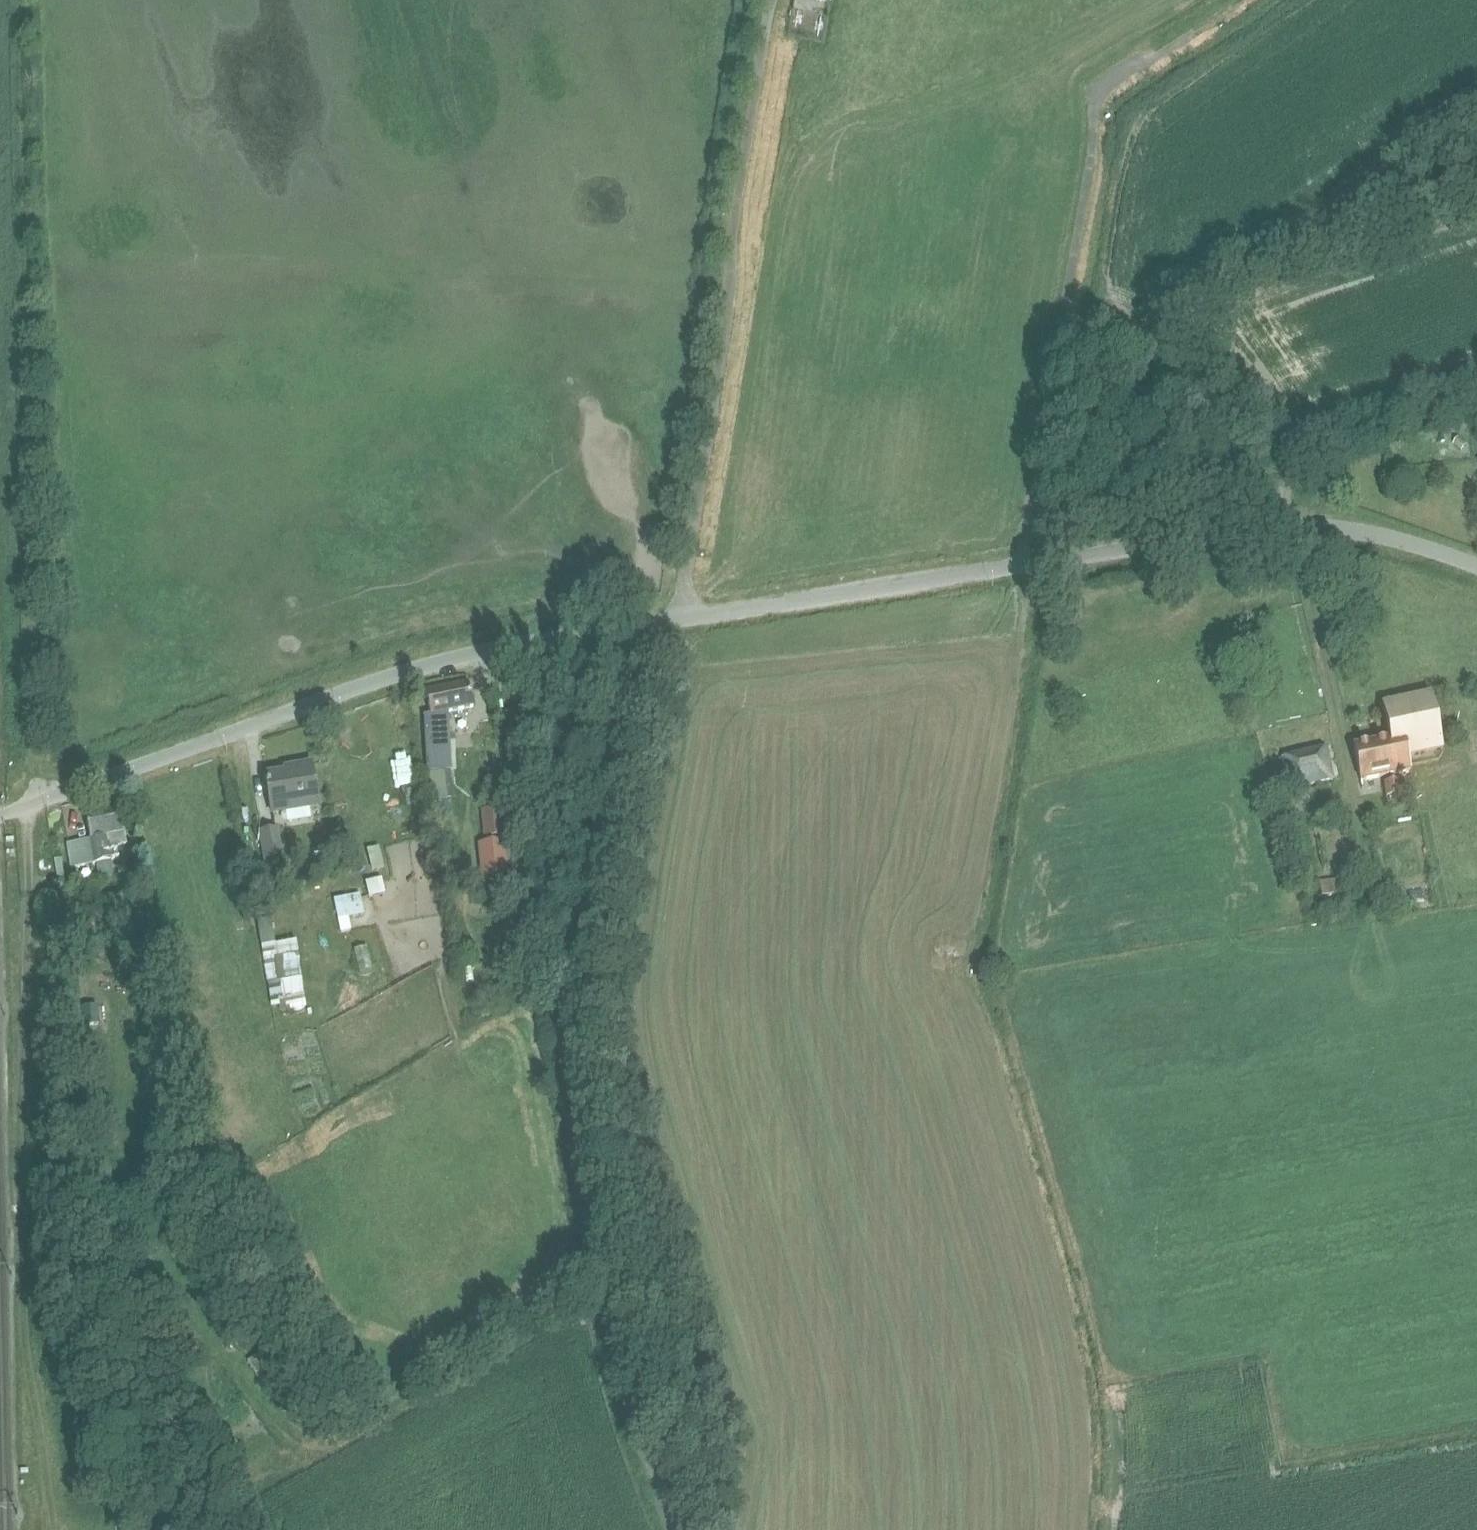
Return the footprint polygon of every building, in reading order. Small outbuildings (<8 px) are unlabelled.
[(426,693),(430,712),(431,715),(445,712),(451,711),(473,707),(468,684),(426,693)] [(1435,714),(1431,695),(1382,705),(1389,740),(1354,747),(1361,781),(1410,771),(1407,758),(1443,751),(1435,714)] [(428,737),(436,801),(454,799),(446,735),(428,737)] [(1281,759),(1286,778),(1288,790),(1333,780),(1326,749),(1281,759)] [(266,777),(272,814),(319,806),(312,766),(295,768),(296,772),(266,777)] [(1398,800),(1401,799),(1397,782),(1384,785),(1388,802),(1392,801),(1393,807),(1399,806),(1398,800)] [(1282,803),(1287,827),(1305,823),(1300,799),(1282,803)] [(127,844),(124,827),(121,808),(85,814),(90,841),(67,845),(72,869),(113,862),(110,847),(127,844)] [(500,809),(482,811),(486,840),(504,838),(500,809)] [(258,833),(265,869),(284,866),(278,830),(258,833)] [(504,843),(480,845),(483,878),(507,875),(504,843)] [(1349,879),(1319,883),(1321,897),(1351,893),(1349,879)] [(345,919),(364,916),(361,897),(342,901),(345,919)] [(340,953),(296,954),(297,980),(340,979),(340,953)]
